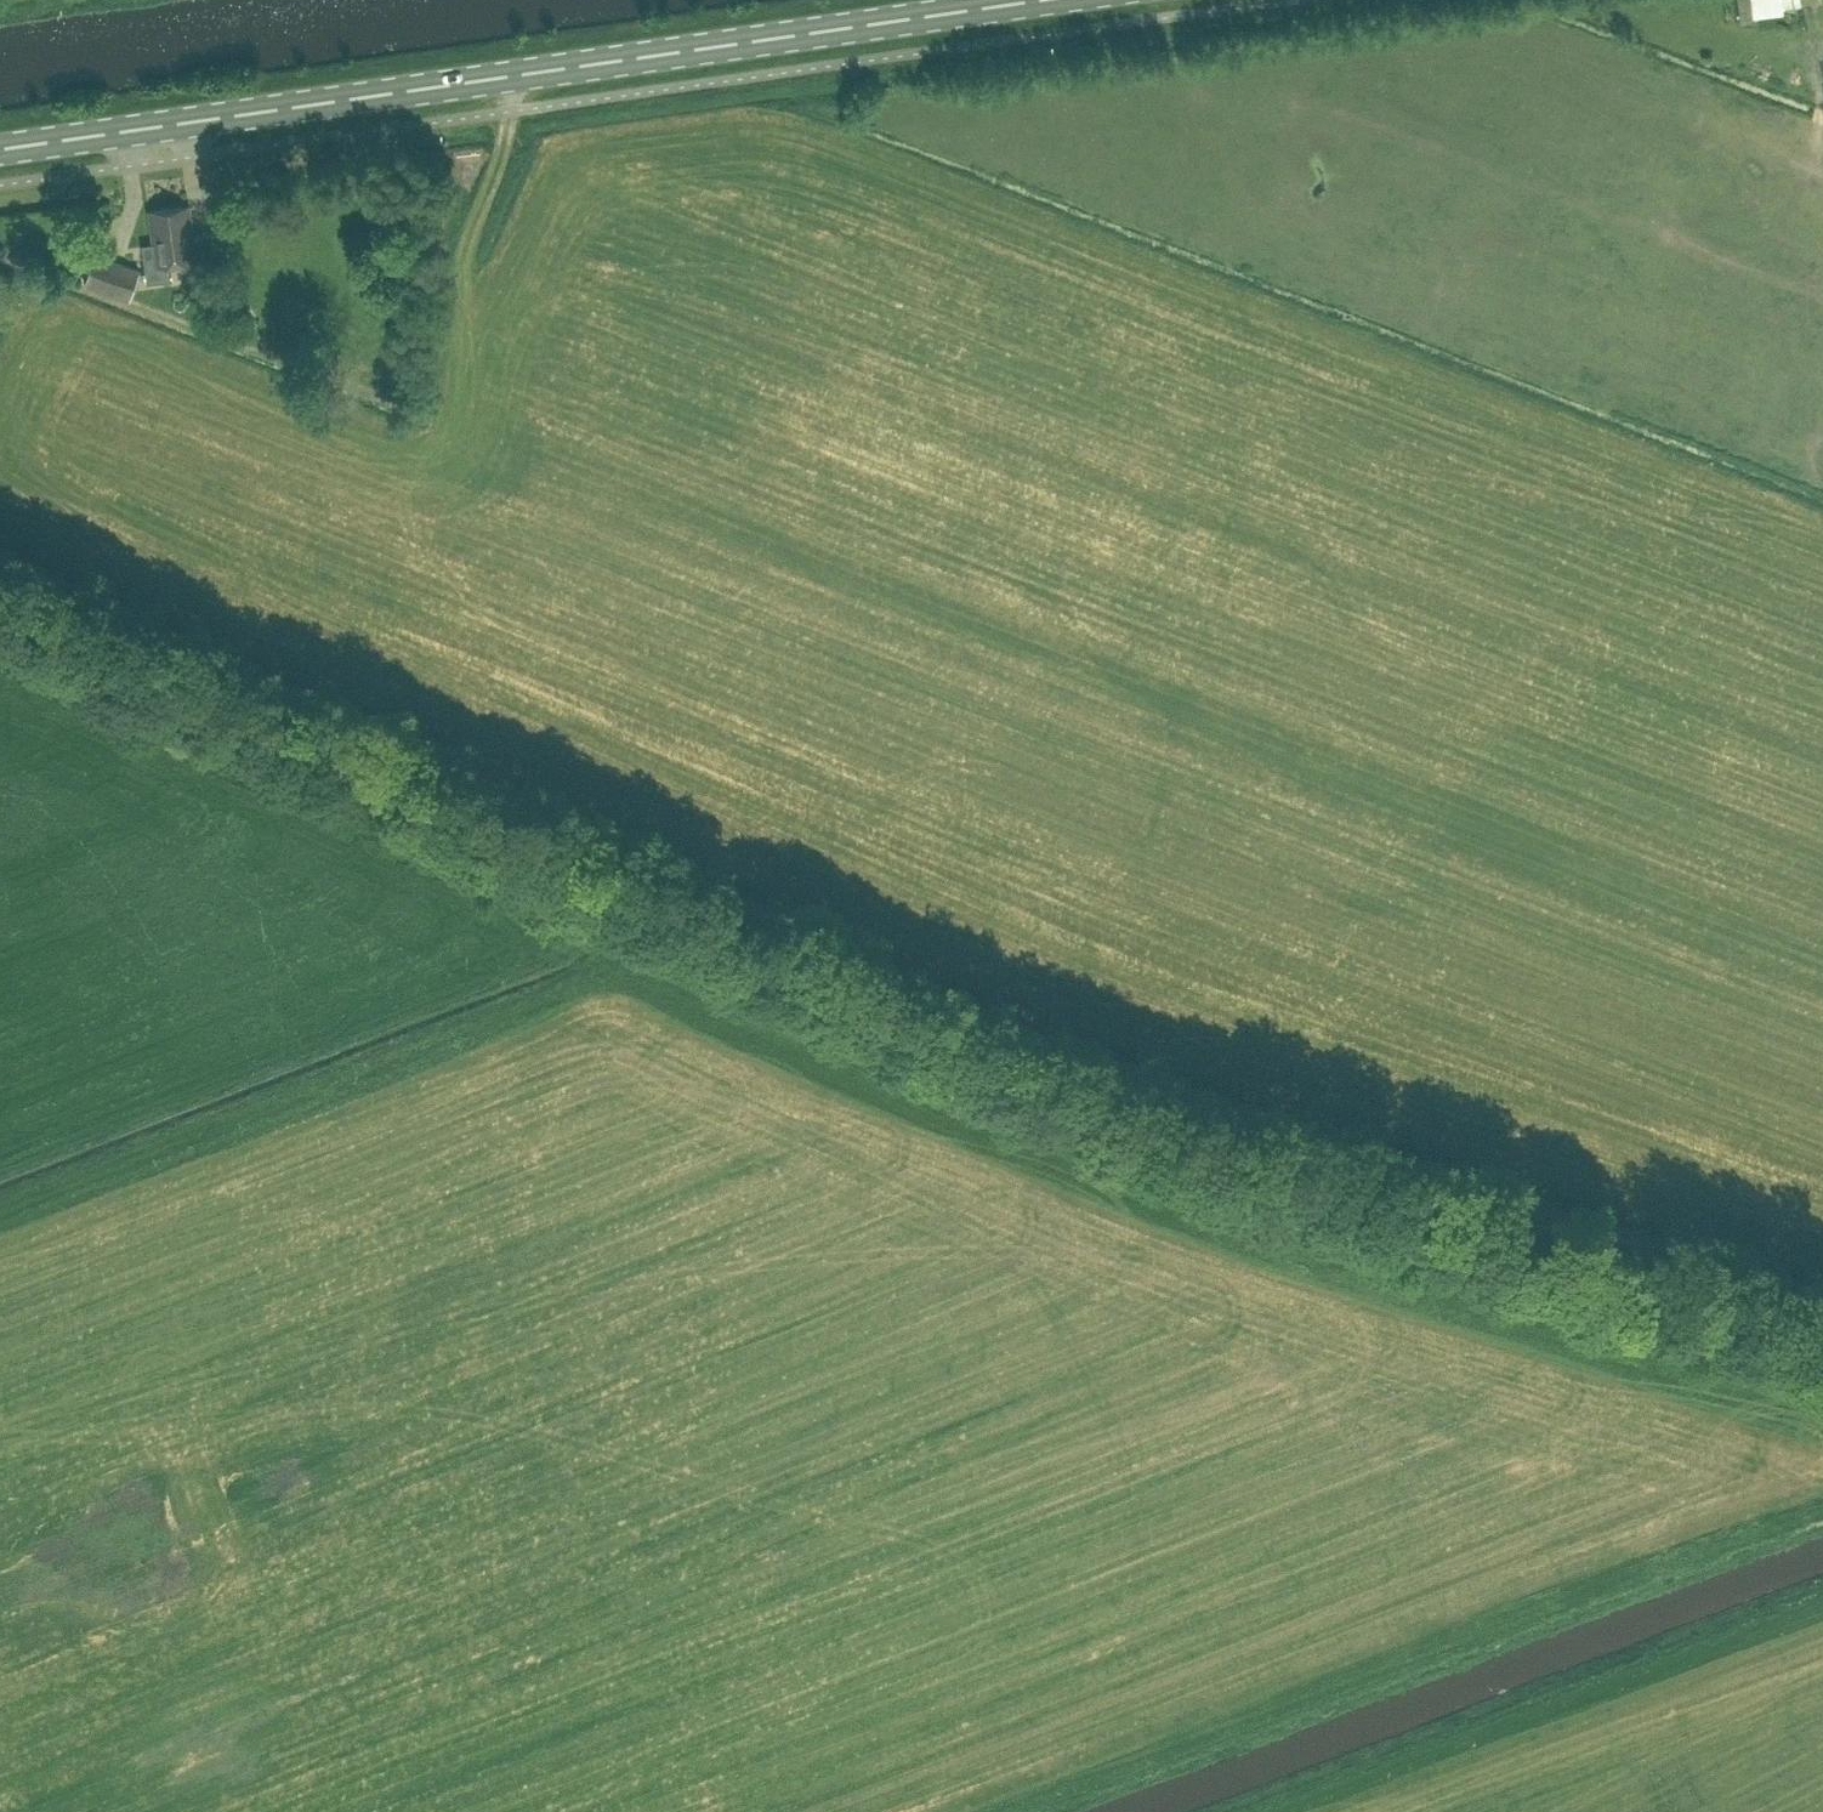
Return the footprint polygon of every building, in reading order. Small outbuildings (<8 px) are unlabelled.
[(1756,13),(1787,11),(1787,0),(1755,0),(1756,13)] [(195,259),(188,204),(148,210),(154,256),(144,257),(147,281),(168,278),(167,263),(195,259)] [(139,270),(92,253),(82,283),(128,299),(139,270)]
